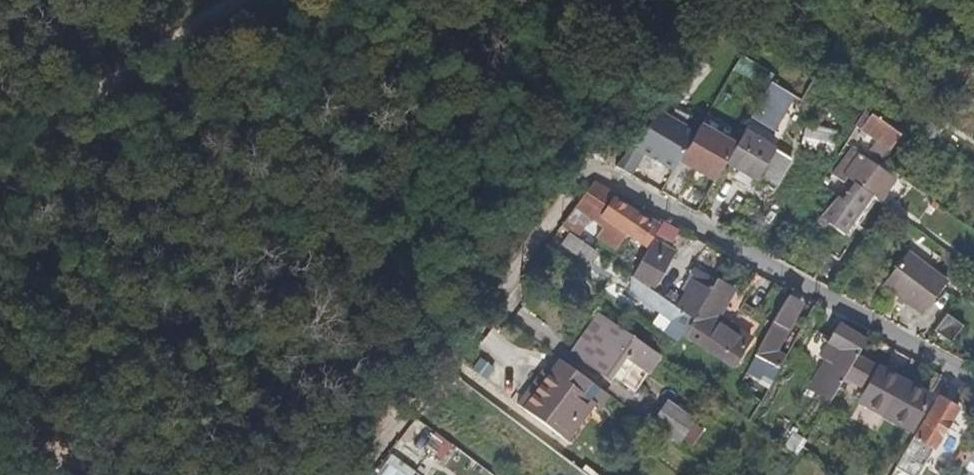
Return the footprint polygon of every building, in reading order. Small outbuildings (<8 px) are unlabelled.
[(774,131),(794,94),(769,80),(749,117),(774,131)] [(868,110),(861,119),(866,122),(861,129),(889,150),(900,134),(868,110)] [(676,161),(693,132),(659,112),(615,168),(634,176),(644,158),(669,173),(676,161)] [(804,134),(819,137),(820,131),(805,127),(804,134)] [(730,150),(696,129),(693,132),(676,161),(710,182),(730,150)] [(728,163),(774,190),(792,159),(747,132),(728,163)] [(836,141),(819,137),(804,134),(801,148),(833,156),(836,141)] [(873,196),(877,199),(878,197),(882,191),(892,177),(861,154),(845,176),(856,183),(873,196)] [(845,235),(873,196),(856,183),(843,201),(837,197),(820,218),(822,219),(819,223),(824,227),(827,223),(845,235)] [(563,225),(598,251),(632,275),(634,272),(636,268),(626,261),(630,255),(619,247),(625,238),(587,211),(591,206),(647,245),(659,228),(617,199),(620,194),(599,185),(563,225)] [(882,191),(878,197),(882,200),(886,194),(882,191)] [(563,225),(557,232),(568,240),(566,243),(581,254),(582,252),(592,259),(598,251),(563,225)] [(636,268),(634,272),(654,283),(674,249),(653,237),(636,268)] [(883,283),(922,313),(948,281),(909,250),(883,283)] [(685,298),(679,309),(692,318),(714,280),(693,268),(690,273),(696,276),(682,296),(685,298)] [(689,324),(706,336),(736,356),(748,339),(715,315),(730,289),(714,278),(714,280),(692,318),(689,324)] [(666,332),(674,338),(679,342),(689,324),(692,318),(679,309),(654,291),(647,302),(673,320),(666,332)] [(757,354),(780,367),(786,356),(777,351),(789,330),(802,305),(788,297),(775,321),(763,343),(757,354)] [(948,314),(935,330),(951,341),(964,325),(948,314)] [(633,389),(657,357),(606,321),(581,355),(606,373),(608,371),(633,389)] [(689,324),(679,342),(694,353),(706,336),(689,324)] [(818,391),(831,399),(838,387),(856,357),(867,340),(841,325),(832,341),(822,357),(834,365),(818,391)] [(822,357),(832,341),(819,332),(809,350),(822,357)] [(757,354),(747,372),(762,380),(771,362),(757,354)] [(838,387),(861,400),(879,369),(856,357),(838,387)] [(560,359),(523,405),(562,435),(600,388),(560,359)] [(879,369),(861,400),(886,414),(903,383),(879,369)] [(903,383),(886,414),(912,428),(929,397),(903,383)] [(896,467),(910,474),(918,474),(934,448),(935,449),(959,409),(941,397),(916,437),(914,436),(903,455),(896,467)] [(666,398),(648,422),(677,443),(695,418),(666,398)] [(786,444),(799,453),(803,446),(808,437),(797,429),(786,444)] [(815,429),(812,434),(828,444),(831,439),(818,431),(815,429)] [(433,431),(423,445),(444,459),(453,444),(433,431)] [(828,444),(824,449),(829,452),(835,441),(831,439),(828,444)] [(422,474),(390,454),(376,474),(421,474),(422,474)] [(962,474),(973,474),(973,455),(962,474)]
